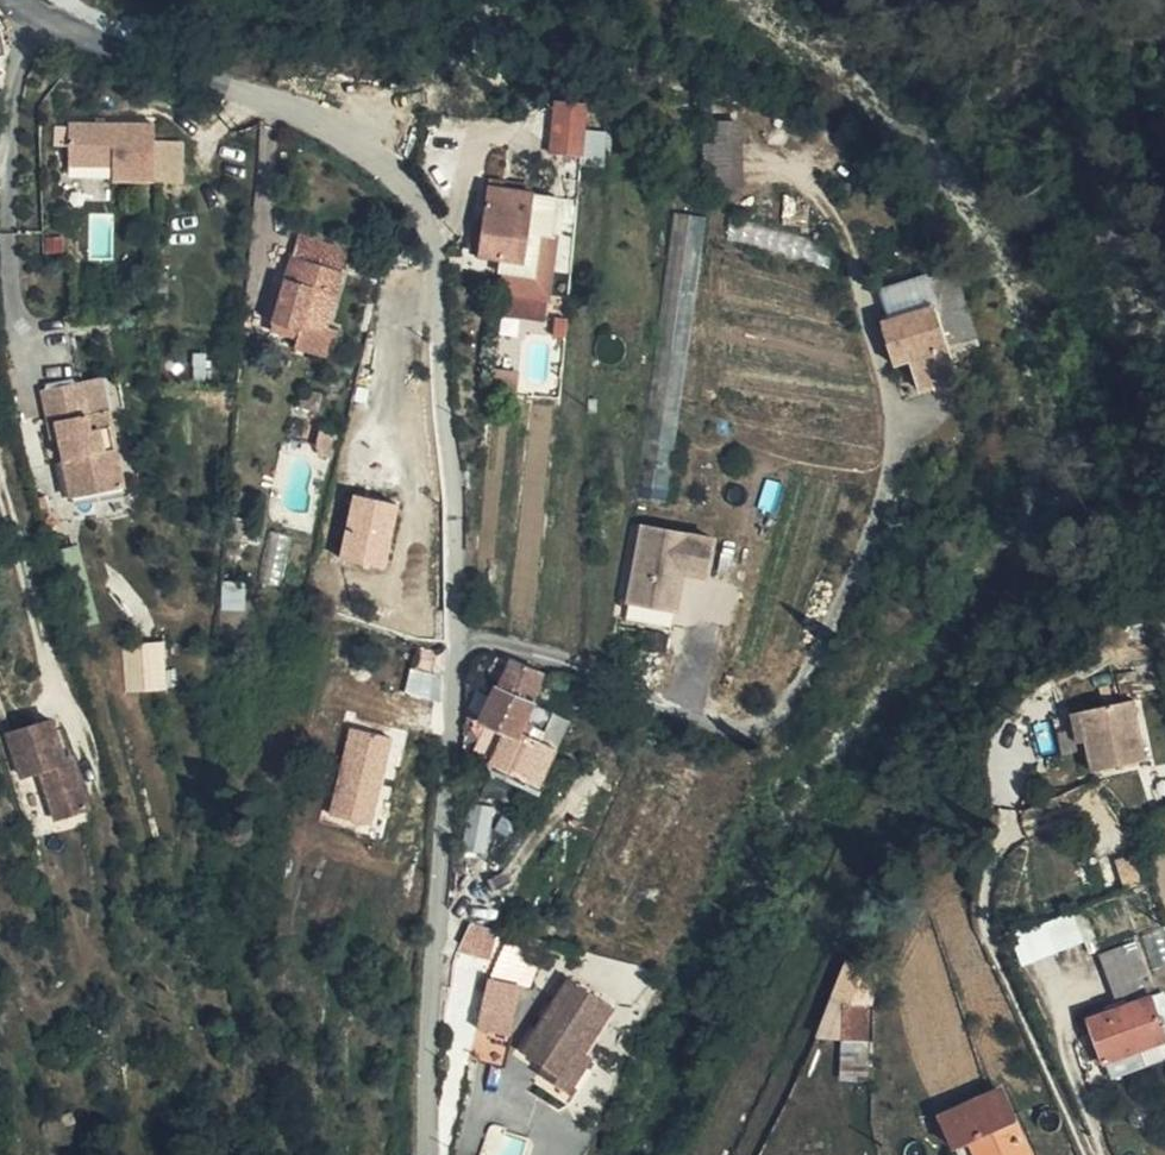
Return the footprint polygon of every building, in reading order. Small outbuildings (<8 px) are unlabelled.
[(583,153),(590,103),(556,98),(549,148),(583,153)] [(146,114),(60,115),(61,157),(105,156),(106,172),(147,171),(146,114)] [(744,185),(742,119),(707,120),(710,186),(744,185)] [(532,230),(539,191),(539,187),(491,180),(481,252),(504,256),(502,270),(509,271),(506,289),(551,296),(560,235),(555,234),(532,230)] [(561,194),(539,191),(532,230),(555,234),(561,194)] [(845,242),(736,216),(731,238),(840,264),(845,242)] [(277,329),(306,336),(311,319),(329,324),(352,235),(304,223),(277,329)] [(950,372),(926,271),(886,283),(892,303),(877,307),(890,359),(910,352),(915,381),(950,372)] [(934,279),(953,345),(979,337),(960,272),(934,279)] [(311,319),(306,336),(305,347),(334,354),(341,328),(329,324),(311,319)] [(85,393),(104,390),(98,358),(77,362),(85,393)] [(119,470),(104,390),(85,393),(77,362),(34,372),(41,403),(55,399),(59,417),(52,419),(63,480),(119,470)] [(46,421),(52,419),(59,417),(55,399),(41,403),(46,421)] [(612,613),(660,623),(671,569),(672,560),(696,565),(702,535),(631,520),(612,613)] [(283,582),(294,533),(272,528),(261,577),(283,582)] [(672,560),(671,569),(695,573),(696,565),(672,560)] [(162,624),(156,624),(121,626),(122,649),(163,648),(162,624)] [(196,668),(196,647),(163,648),(164,670),(196,668)] [(122,674),(150,672),(164,670),(163,648),(122,649),(122,674)] [(502,654),(490,676),(508,686),(527,692),(539,670),(502,654)] [(416,668),(409,688),(439,698),(446,677),(416,668)] [(508,686),(490,676),(472,708),(480,711),(470,740),(485,749),(497,756),(526,696),(527,692),(508,686)] [(1130,738),(1116,676),(1045,691),(1053,724),(1065,723),(1071,751),(1130,738)] [(564,710),(526,696),(497,756),(485,749),(483,757),(528,780),(547,741),(550,741),(564,710)] [(53,734),(49,722),(6,735),(20,778),(39,772),(55,822),(86,812),(70,762),(63,764),(53,734)] [(351,725),(331,813),(372,822),(392,734),(351,725)] [(1151,874),(1143,847),(1119,854),(1127,882),(1151,874)] [(1016,932),(1029,962),(1089,937),(1076,907),(1016,932)] [(1104,947),(1122,1003),(1154,992),(1137,937),(1104,947)] [(493,965),(481,1016),(509,1022),(521,970),(493,965)] [(523,1040),(541,1053),(562,1068),(581,1040),(609,998),(569,971),(523,1040)] [(806,985),(803,1025),(830,1027),(836,972),(818,972),(817,986),(806,985)] [(1122,1003),(1090,1013),(1107,1062),(1164,1043),(1164,1026),(1154,992),(1122,1003)] [(478,1016),(473,1043),(508,1049),(514,1023),(509,1022),(481,1016),(478,1016)] [(830,1027),(803,1025),(800,1058),(828,1059),(830,1027)] [(535,1062),(568,1084),(593,1049),(581,1040),(562,1068),(541,1053),(535,1062)] [(1107,1062),(1113,1077),(1164,1060),(1164,1043),(1107,1062)] [(946,1112),(960,1141),(968,1138),(976,1154),(1033,1154),(1004,1087),(946,1112)] [(960,1141),(966,1154),(976,1154),(968,1138),(960,1141)]
